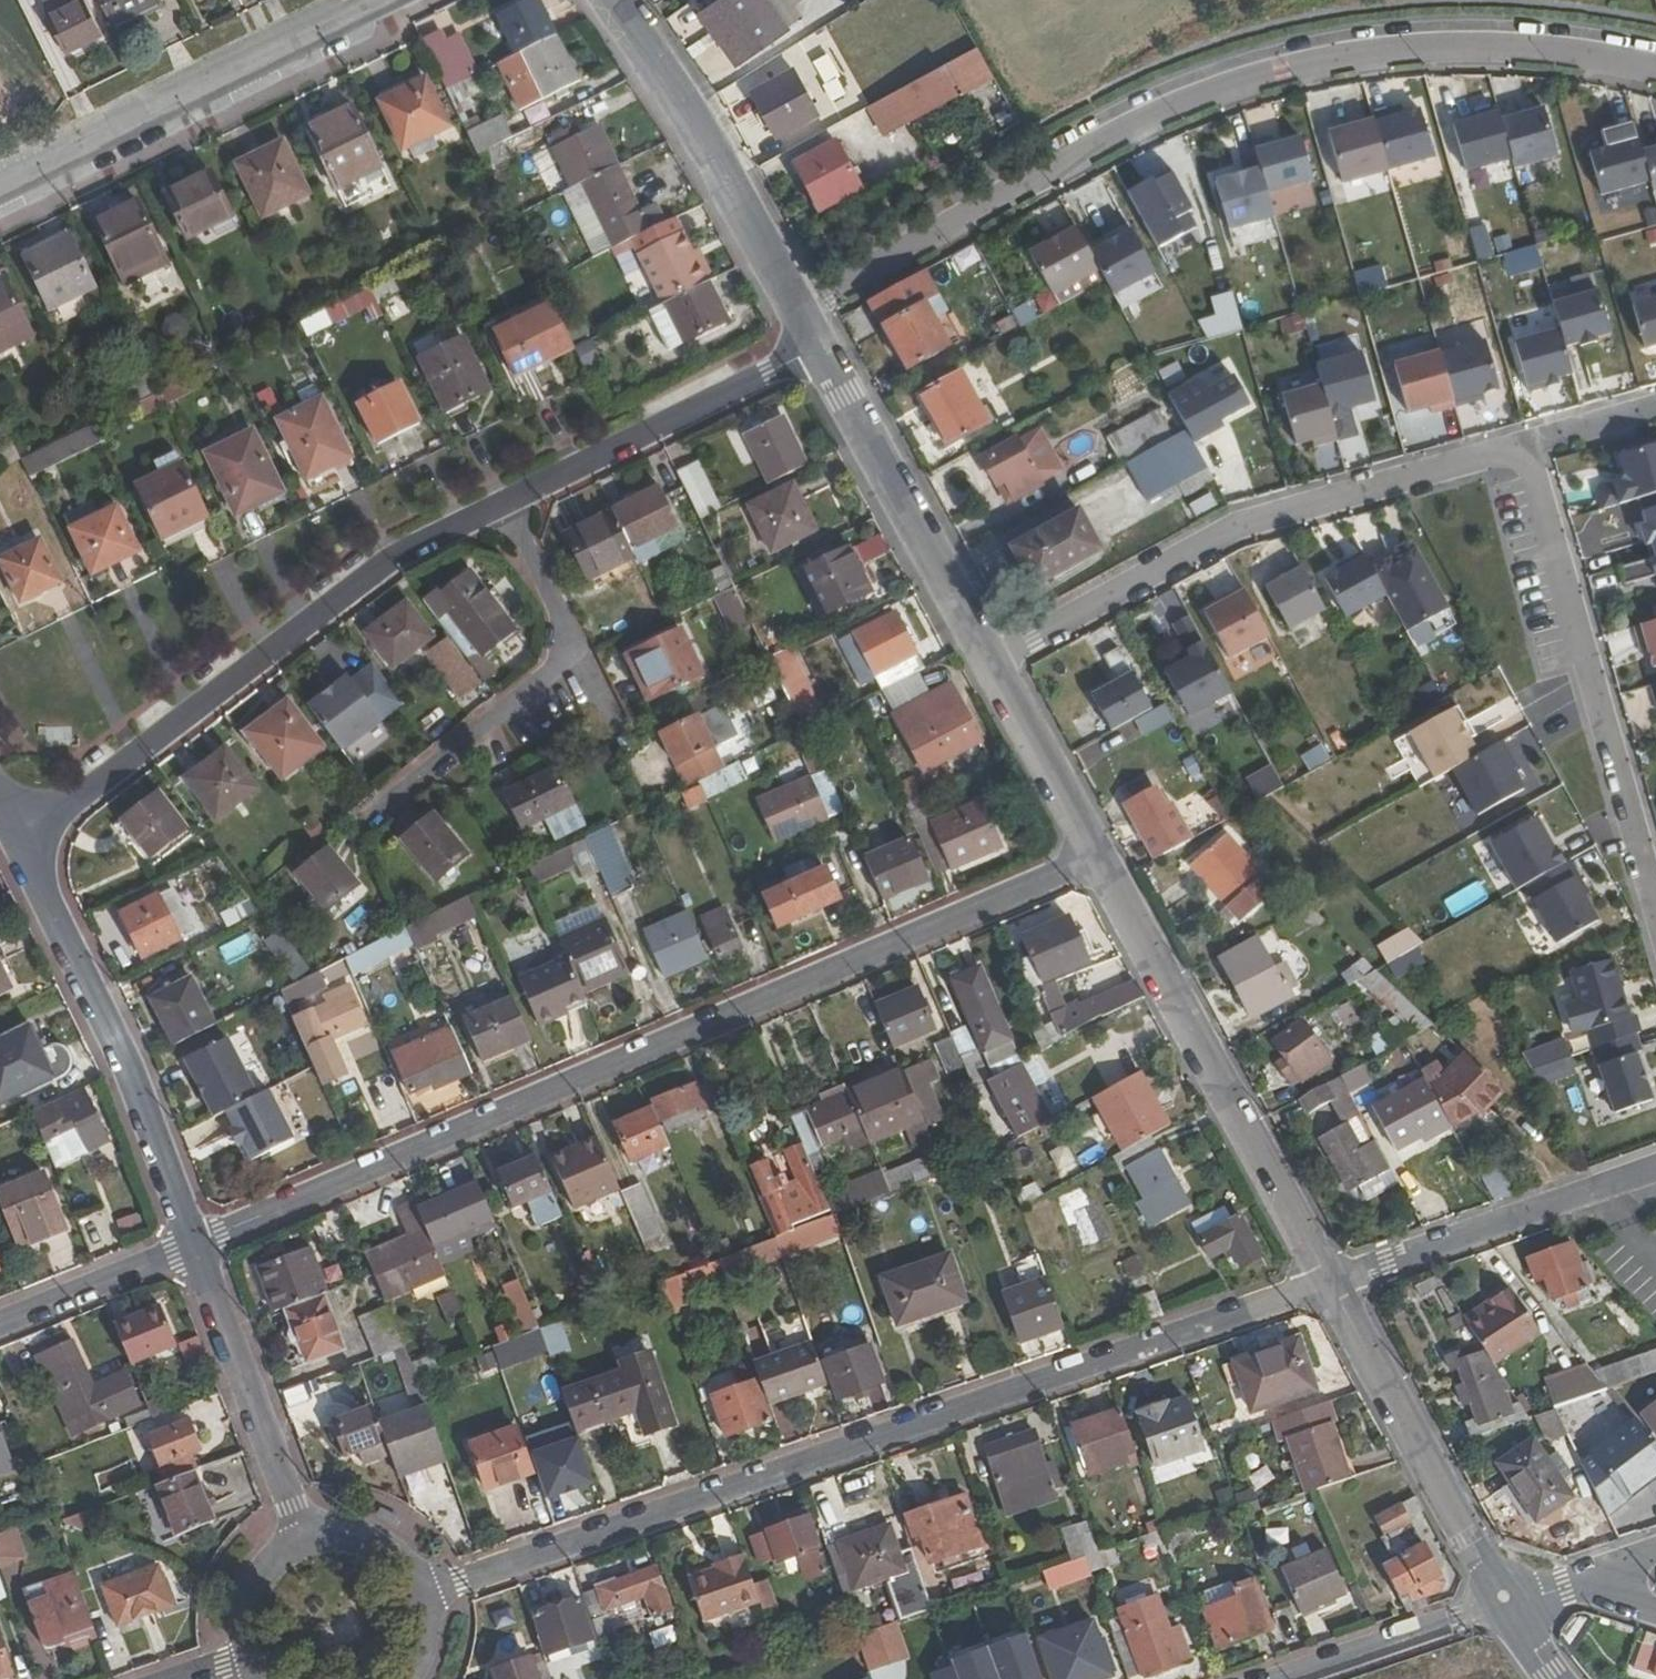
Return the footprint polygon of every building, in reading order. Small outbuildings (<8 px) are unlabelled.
[(112,30),(164,5),(161,0),(97,0),(112,30)] [(558,34),(541,0),(530,0),(499,15),(519,54),(558,34)] [(738,61),(795,21),(788,13),(795,8),(790,0),(717,0),(703,10),(738,61)] [(83,2),(47,20),(64,55),(100,36),(83,2)] [(788,13),(795,21),(801,16),(795,8),(788,13)] [(581,80),(558,34),(519,54),(500,63),(525,107),(557,91),(560,97),(571,92),(568,86),(581,80)] [(441,63),(430,68),(442,92),(458,84),(446,60),(453,56),(445,41),(434,47),(441,63)] [(976,45),(941,64),(956,92),(991,73),(976,45)] [(941,64),(867,104),(883,132),(956,92),(941,64)] [(750,88),(775,135),(818,112),(792,65),(750,88)] [(823,78),(837,102),(848,95),(835,71),(823,78)] [(458,84),(442,92),(450,108),(484,92),(475,75),(458,84)] [(420,82),(409,88),(380,102),(377,103),(400,151),(444,129),(420,82)] [(380,102),(409,88),(406,82),(377,97),(380,102)] [(1419,107),(1374,120),(1389,173),(1434,160),(1419,107)] [(307,131),(341,198),(384,177),(350,109),(307,131)] [(1544,111),(1501,123),(1513,173),(1558,161),(1544,111)] [(456,119),(464,135),(477,129),(469,112),(456,119)] [(1374,120),(1329,132),(1344,186),(1389,173),(1374,120)] [(1602,194),(1651,180),(1643,152),(1634,121),(1616,126),(1621,143),(1590,152),(1602,194)] [(551,149),(571,189),(619,165),(598,124),(569,139),(565,132),(550,139),(554,147),(551,149)] [(474,156),(498,144),(492,132),(468,144),(474,156)] [(1300,137),(1254,149),(1259,169),(1267,196),(1313,184),(1300,137)] [(791,162),(816,208),(859,185),(834,138),(791,162)] [(263,215),(284,205),(306,194),(281,144),(259,155),(261,159),(239,170),(263,215)] [(474,156),(481,171),(506,158),(498,144),(474,156)] [(1643,152),(1651,180),(1655,195),(1655,149),(1643,152)] [(571,189),(561,195),(576,226),(601,214),(611,235),(645,218),(642,211),(619,165),(571,189)] [(1259,169),(1214,182),(1229,234),(1275,220),(1267,196),(1259,169)] [(167,193),(190,239),(234,217),(212,171),(167,193)] [(1173,175),(1131,197),(1159,249),(1183,237),(1175,223),(1194,213),(1173,175)] [(138,199),(117,210),(120,215),(94,228),(124,289),(171,265),(138,199)] [(611,235),(617,247),(666,222),(657,204),(642,211),(645,218),(611,235)] [(288,214),(284,205),(263,215),(268,224),(288,214)] [(120,215),(117,210),(91,223),(94,228),(120,215)] [(576,226),(593,259),(617,247),(611,235),(601,214),(576,226)] [(1476,255),(1492,252),(1486,221),(1470,224),(1476,255)] [(1128,230),(1087,253),(1102,279),(1113,299),(1153,275),(1128,230)] [(1029,256),(1055,304),(1102,279),(1087,253),(1076,231),(1029,256)] [(636,256),(661,305),(668,302),(706,282),(690,251),(681,233),(636,256)] [(47,312),(92,289),(66,238),(20,259),(47,312)] [(552,263),(563,258),(556,244),(546,250),(552,263)] [(709,281),(712,279),(696,248),(690,251),(706,282),(707,282),(709,281)] [(879,325),(902,368),(946,345),(923,301),(934,295),(920,269),(865,300),(879,325)] [(7,341),(26,331),(1,281),(0,281),(0,344),(7,341)] [(661,305),(649,312),(668,350),(727,321),(707,282),(706,282),(668,302),(661,305)] [(1610,338),(1597,292),(1552,303),(1558,331),(1564,351),(1610,338)] [(326,305),(332,321),(364,308),(358,293),(326,305)] [(1199,323),(1207,338),(1243,328),(1234,294),(1215,299),(1220,318),(1199,323)] [(1633,304),(1645,348),(1655,345),(1655,298),(1633,304)] [(514,378),(571,350),(548,304),(491,333),(514,378)] [(305,333),(331,324),(325,308),(299,318),(305,333)] [(1564,351),(1558,331),(1516,344),(1531,393),(1573,380),(1564,351)] [(589,337),(573,346),(583,366),(600,357),(589,337)] [(419,361),(444,412),(487,391),(462,340),(419,361)] [(0,344),(0,356),(12,350),(7,341),(0,344)] [(1486,341),(1441,354),(1455,404),(1456,408),(1501,396),(1486,341)] [(1362,353),(1315,366),(1321,386),(1330,418),(1377,406),(1362,353)] [(1455,404),(1441,354),(1395,367),(1409,417),(1455,404)] [(916,396),(942,444),(986,421),(959,372),(916,396)] [(158,390),(151,376),(131,386),(139,403),(141,402),(160,392),(158,390)] [(1169,395),(1195,443),(1214,432),(1211,426),(1250,405),(1234,376),(1204,391),(1198,379),(1169,395)] [(189,395),(182,381),(160,392),(166,404),(167,406),(189,395)] [(417,426),(397,384),(358,404),(378,445),(417,426)] [(1330,418),(1321,386),(1282,397),(1296,450),(1336,439),(1330,418)] [(310,389),(317,402),(321,400),(314,387),(310,389)] [(304,408),(317,402),(310,389),(310,388),(297,394),(304,408)] [(160,392),(141,402),(147,414),(166,404),(160,392)] [(321,400),(317,402),(304,408),(278,421),(314,494),(339,481),(336,474),(333,467),(350,459),(321,400)] [(1094,442),(1109,469),(1114,467),(1169,436),(1154,409),(1094,442)] [(770,486),(805,468),(780,418),(745,435),(770,486)] [(99,444),(91,426),(21,460),(30,478),(99,444)] [(1114,467),(1134,505),(1173,484),(1179,496),(1214,477),(1186,427),(1169,436),(1114,467)] [(280,489),(252,434),(207,456),(236,516),(256,506),(254,501),(280,489)] [(1361,434),(1342,437),(1345,455),(1365,451),(1361,434)] [(978,456),(992,481),(999,477),(1010,497),(1038,482),(1014,436),(978,456)] [(11,442),(0,447),(0,460),(4,469),(21,460),(20,458),(11,442)] [(333,467),(336,474),(353,465),(350,459),(333,467)] [(207,516),(182,464),(137,487),(163,538),(207,516)] [(689,468),(677,474),(701,520),(713,514),(689,468)] [(1632,500),(1655,494),(1655,469),(1652,472),(1627,480),(1632,500)] [(754,506),(776,552),(815,533),(793,487),(754,506)] [(660,488),(613,513),(636,560),(639,565),(687,542),(660,488)] [(1193,515),(1215,505),(1209,492),(1187,502),(1193,515)] [(1643,507),(1655,552),(1655,504),(1643,507)] [(1075,509),(1008,546),(1030,587),(1097,550),(1075,509)] [(137,553),(117,511),(72,533),(93,575),(137,553)] [(636,560),(613,513),(567,537),(590,583),(636,560)] [(65,582),(44,540),(0,561),(0,562),(21,603),(65,582)] [(800,574),(822,618),(870,593),(849,550),(800,574)] [(1417,552),(1376,573),(1415,649),(1456,627),(1417,552)] [(435,584),(419,596),(437,619),(448,611),(483,653),(512,631),(465,569),(439,589),(435,584)] [(1333,625),(1353,661),(1394,639),(1362,579),(1361,580),(1358,575),(1353,574),(1345,578),(1344,583),(1347,590),(1341,593),(1338,589),(1319,599),(1333,625)] [(1290,648),(1333,625),(1319,599),(1310,582),(1309,582),(1291,592),(1293,596),(1269,610),(1290,648)] [(750,623),(734,590),(714,600),(730,632),(750,623)] [(1269,644),(1243,593),(1204,613),(1230,664),(1269,644)] [(394,668),(433,639),(408,605),(369,634),(394,668)] [(882,691),(926,670),(895,613),(852,634),(882,691)] [(1643,621),(1654,663),(1655,663),(1655,617),(1643,621)] [(680,629),(634,653),(655,697),(703,675),(680,629)] [(479,683),(447,641),(426,658),(458,699),(479,683)] [(1202,655),(1163,676),(1188,722),(1227,701),(1202,655)] [(789,663),(774,670),(786,695),(798,718),(813,711),(789,663)] [(502,671),(490,680),(498,690),(510,681),(502,671)] [(325,696),(310,708),(344,752),(383,721),(394,713),(364,673),(353,682),(350,677),(334,689),(336,692),(327,699),(325,696)] [(1133,673),(1092,695),(1112,731),(1152,709),(1133,673)] [(961,706),(951,686),(896,715),(925,773),(980,744),(961,706)] [(334,689),(325,696),(327,699),(336,692),(334,689)] [(1454,705),(1410,728),(1435,774),(1452,764),(1478,750),(1454,705)] [(250,734),(285,779),(314,756),(280,711),(250,734)] [(714,748),(713,746),(699,717),(661,736),(676,767),(714,748)] [(1500,739),(1478,750),(1452,764),(1477,811),(1525,785),(1500,739)] [(1321,744),(1301,756),(1309,771),(1330,759),(1321,744)] [(228,752),(189,782),(219,822),(259,792),(228,752)] [(747,778),(740,763),(733,766),(699,784),(700,786),(706,799),(747,778)] [(1270,765),(1246,779),(1258,800),(1283,786),(1270,765)] [(845,813),(827,771),(758,800),(775,843),(845,813)] [(520,836),(573,809),(554,772),(501,799),(520,836)] [(904,803),(918,797),(912,782),(898,787),(904,803)] [(690,809),(707,801),(706,799),(700,786),(683,794),(690,809)] [(1125,803),(1154,857),(1187,840),(1169,805),(1164,808),(1153,788),(1125,803)] [(1202,827),(1227,813),(1214,790),(1189,803),(1202,827)] [(154,859),(189,832),(161,795),(126,822),(154,859)] [(923,808),(918,797),(904,803),(909,814),(923,808)] [(982,804),(916,831),(935,876),(1000,849),(982,804)] [(299,822),(316,843),(329,833),(312,811),(299,822)] [(1538,812),(1489,839),(1517,890),(1566,862),(1538,812)] [(472,859),(437,816),(403,844),(438,887),(472,859)] [(629,837),(623,822),(588,839),(604,875),(616,902),(641,891),(621,841),(629,837)] [(1195,863),(1240,916),(1272,889),(1227,836),(1195,863)] [(588,839),(543,862),(551,881),(582,868),(588,881),(604,875),(588,839)] [(865,861),(881,901),(926,882),(909,842),(865,861)] [(357,887),(328,851),(296,877),(326,913),(357,887)] [(764,896),(778,929),(838,903),(825,871),(764,896)] [(1576,874),(1533,897),(1558,943),(1601,919),(1576,874)] [(122,917),(143,962),(184,942),(162,897),(122,917)] [(410,929),(417,946),(419,951),(441,940),(440,938),(477,919),(469,900),(410,929)] [(700,917),(717,958),(739,949),(721,908),(700,917)] [(353,909),(334,916),(339,930),(358,923),(353,909)] [(607,913),(558,933),(568,957),(578,983),(601,973),(599,968),(626,957),(607,913)] [(665,975),(707,957),(688,915),(647,933),(665,975)] [(1087,964),(1065,920),(1020,939),(1024,947),(1012,952),(1023,979),(1028,989),(1087,964)] [(249,923),(219,943),(230,961),(260,941),(249,923)] [(1394,978),(1427,960),(1409,925),(1375,943),(1394,978)] [(348,960),(354,975),(417,946),(410,929),(348,960)] [(295,984),(310,973),(280,934),(265,945),(295,984)] [(1220,957),(1251,1015),(1294,993),(1287,980),(1291,978),(1282,961),(1273,966),(1257,937),(1220,957)] [(570,1010),(587,1003),(584,996),(578,983),(568,957),(518,979),(537,1024),(570,1010)] [(1576,1001),(1567,1004),(1564,1013),(1569,1029),(1577,1034),(1586,1030),(1592,1049),(1640,1032),(1635,1017),(1629,1018),(1621,997),(1619,997),(1617,991),(1616,992),(1614,987),(1616,986),(1614,981),(1615,980),(1607,957),(1565,971),(1576,1001)] [(14,991),(0,962),(0,998),(14,991)] [(950,981),(991,1075),(1019,1062),(977,969),(950,981)] [(1358,981),(1401,1020),(1394,1025),(1396,1028),(1403,1042),(1437,1025),(1378,970),(1358,981)] [(319,975),(283,992),(290,1009),(327,991),(319,974),(319,975)] [(1028,989),(1023,979),(1010,984),(1040,1053),(1053,1046),(1030,993),(1028,989)] [(152,999),(175,1046),(215,1026),(192,980),(152,999)] [(1055,982),(1030,993),(1053,1046),(1065,1040),(1064,1037),(1102,1016),(1096,1003),(1083,1008),(1081,1003),(1067,1009),(1055,982)] [(1121,990),(1126,1002),(1139,994),(1133,984),(1121,990)] [(917,989),(875,1007),(892,1048),(934,1029),(917,989)] [(334,1007),(357,997),(354,990),(331,999),(334,1007)] [(1100,996),(1107,1012),(1118,1006),(1110,990),(1100,996)] [(314,1052),(333,1043),(370,1026),(357,997),(334,1007),(301,1022),(314,1052)] [(481,1062),(530,1042),(511,999),(463,1019),(481,1062)] [(570,1010),(537,1024),(540,1031),(573,1017),(570,1010)] [(316,1068),(322,1083),(346,1073),(333,1043),(314,1052),(301,1022),(297,1024),(314,1063),(316,1068)] [(1272,1062),(1280,1076),(1282,1076),(1286,1084),(1298,1081),(1299,1083),(1324,1069),(1301,1025),(1272,1041),(1281,1057),(1272,1062)] [(61,1077),(66,1073),(70,1068),(70,1063),(69,1059),(67,1056),(63,1052),(59,1051),(53,1052),(46,1055),(31,1027),(0,1041),(0,1106),(61,1077)] [(1370,1041),(1378,1055),(1400,1044),(1403,1042),(1396,1028),(1370,1041)] [(437,1091),(472,1075),(453,1030),(396,1055),(414,1093),(434,1085),(437,1091)] [(965,1031),(951,1037),(974,1090),(984,1084),(989,1081),(965,1031)] [(187,1060),(215,1118),(228,1112),(258,1097),(230,1039),(187,1060)] [(1522,1055),(1531,1070),(1574,1055),(1568,1039),(1522,1055)] [(1598,1062),(1616,1112),(1655,1099),(1655,1097),(1639,1048),(1598,1062)] [(1428,1091),(1448,1126),(1476,1109),(1480,1113),(1504,1087),(1468,1053),(1444,1079),(1445,1081),(1428,1091)] [(1018,1065),(989,1081),(984,1084),(992,1100),(1010,1090),(1033,1132),(1049,1123),(1018,1065)] [(1338,1076),(1347,1092),(1368,1080),(1360,1065),(1338,1076)] [(1168,1127),(1141,1072),(1090,1100),(1119,1154),(1149,1138),(1168,1127)] [(406,1104),(393,1074),(362,1088),(373,1113),(385,1108),(387,1112),(406,1104)] [(908,1087),(931,1141),(946,1135),(929,1096),(943,1090),(936,1075),(908,1087)] [(1299,1097),(1307,1112),(1331,1099),(1337,1109),(1352,1100),(1347,1092),(1338,1076),(1323,1084),(1299,1097)] [(1373,1109),(1397,1150),(1421,1136),(1432,1130),(1434,1135),(1448,1126),(1428,1091),(1422,1080),(1373,1109)] [(694,1085),(654,1102),(667,1133),(703,1117),(701,1112),(705,1111),(694,1085)] [(915,1148),(931,1141),(908,1087),(854,1109),(863,1129),(869,1144),(907,1128),(915,1148)] [(109,1142),(84,1089),(37,1112),(61,1164),(109,1142)] [(1015,1141),(1033,1132),(1010,1090),(992,1100),(1015,1141)] [(258,1097),(228,1112),(236,1129),(244,1145),(253,1162),(295,1140),(270,1091),(258,1097)] [(800,1143),(805,1154),(863,1129),(854,1109),(851,1111),(844,1095),(790,1118),(800,1143)] [(1337,1109),(1346,1125),(1362,1116),(1352,1100),(1337,1109)] [(633,1163),(671,1146),(655,1109),(617,1125),(633,1163)] [(1320,1140),(1349,1191),(1359,1185),(1392,1167),(1375,1139),(1359,1148),(1346,1125),(1320,1140)] [(244,1145),(236,1129),(232,1132),(239,1147),(244,1145)] [(1421,1136),(1424,1141),(1434,1135),(1432,1130),(1421,1136)] [(1149,1138),(1119,1154),(1112,1158),(1121,1175),(1128,1171),(1144,1201),(1137,1205),(1149,1228),(1190,1207),(1160,1152),(1158,1154),(1149,1138)] [(621,1190),(599,1139),(579,1147),(581,1152),(556,1163),(576,1210),(621,1190)] [(775,1238),(788,1233),(786,1228),(829,1211),(822,1194),(816,1178),(805,1154),(800,1143),(787,1149),(801,1184),(790,1188),(787,1180),(779,1184),(771,1166),(749,1176),(775,1238)] [(581,1152),(579,1147),(553,1158),(556,1163),(581,1152)] [(881,1174),(890,1193),(944,1172),(936,1154),(881,1174)] [(552,1194),(537,1159),(499,1176),(514,1210),(552,1194)] [(1359,1185),(1366,1198),(1400,1181),(1392,1167),(1359,1185)] [(832,1216),(890,1193),(881,1174),(881,1172),(822,1194),(829,1211),(832,1216)] [(43,1177),(0,1194),(0,1202),(20,1250),(66,1231),(43,1177)] [(493,1218),(477,1182),(417,1208),(432,1244),(493,1218)] [(640,1185),(622,1192),(643,1241),(661,1234),(640,1185)] [(1020,1209),(1034,1201),(1030,1190),(1017,1198),(1020,1209)] [(417,1208),(415,1202),(397,1210),(407,1236),(364,1253),(374,1276),(384,1301),(446,1276),(432,1244),(417,1208)] [(1209,1217),(1215,1229),(1216,1230),(1229,1223),(1222,1210),(1209,1217)] [(836,1229),(832,1216),(788,1233),(775,1238),(779,1248),(836,1229)] [(1236,1274),(1241,1272),(1240,1270),(1216,1230),(1215,1229),(1209,1217),(1196,1226),(1202,1237),(1198,1240),(1210,1260),(1224,1253),(1236,1274)] [(1216,1230),(1240,1270),(1261,1258),(1238,1218),(1229,1223),(1216,1230)] [(1528,1255),(1536,1280),(1543,1278),(1549,1297),(1585,1286),(1571,1243),(1528,1255)] [(258,1267),(274,1312),(329,1292),(312,1247),(258,1267)] [(1127,1279),(1144,1272),(1135,1252),(1119,1260),(1127,1279)] [(963,1301),(947,1256),(881,1279),(898,1325),(963,1301)] [(714,1268),(717,1266),(715,1261),(689,1271),(693,1281),(716,1273),(714,1268)] [(659,1283),(668,1311),(692,1302),(681,1274),(661,1282),(659,1283)] [(1061,1327),(1045,1280),(1003,1294),(1019,1341),(1061,1327)] [(527,1335),(540,1329),(519,1281),(504,1287),(523,1336),(527,1335)] [(1118,1299),(1135,1293),(1130,1281),(1114,1287),(1118,1299)] [(1492,1304),(1466,1322),(1477,1338),(1486,1351),(1490,1357),(1536,1325),(1507,1284),(1505,1285),(1491,1295),(1487,1298),(1492,1304)] [(343,1350),(323,1297),(285,1312),(306,1365),(343,1350)] [(1487,1298),(1461,1315),(1466,1322),(1492,1304),(1487,1298)] [(161,1304),(113,1324),(130,1366),(178,1346),(161,1304)] [(404,1348),(386,1306),(359,1317),(375,1358),(404,1348)] [(570,1350),(560,1321),(540,1329),(548,1352),(550,1357),(570,1350)] [(548,1352),(540,1329),(527,1335),(535,1357),(548,1352)] [(178,1341),(184,1359),(201,1353),(195,1334),(178,1341)] [(1281,1340),(1287,1358),(1298,1355),(1292,1337),(1281,1340)] [(1440,1352),(1444,1365),(1454,1362),(1486,1351),(1477,1338),(1440,1352)] [(825,1384),(811,1340),(750,1362),(765,1406),(825,1384)] [(1275,1343),(1274,1340),(1224,1357),(1243,1415),(1300,1395),(1298,1392),(1275,1343)] [(1275,1343),(1298,1392),(1310,1389),(1298,1355),(1287,1358),(1281,1340),(1275,1343)] [(505,1363),(524,1356),(520,1344),(501,1351),(505,1363)] [(123,1378),(91,1390),(74,1345),(38,1359),(70,1437),(136,1412),(123,1378)] [(838,1400),(881,1384),(868,1347),(825,1363),(838,1400)] [(1626,1358),(1632,1373),(1655,1364),(1655,1347),(1626,1358)] [(491,1350),(474,1356),(480,1373),(497,1367),(491,1350)] [(1454,1362),(1461,1379),(1468,1397),(1474,1415),(1479,1429),(1528,1411),(1490,1357),(1486,1351),(1454,1362)] [(411,1363),(416,1376),(444,1366),(439,1353),(411,1363)] [(636,1412),(647,1444),(650,1443),(648,1437),(674,1428),(659,1383),(652,1365),(650,1357),(621,1367),(623,1374),(636,1412)] [(1542,1374),(1552,1402),(1605,1383),(1586,1359),(1542,1374)] [(652,1365),(659,1383),(663,1382),(656,1364),(652,1365)] [(406,1366),(391,1372),(396,1385),(411,1379),(406,1366)] [(635,1448),(647,1444),(636,1412),(623,1374),(563,1395),(576,1433),(620,1419),(625,1431),(629,1430),(635,1448)] [(1451,1382),(1457,1401),(1468,1397),(1461,1379),(1451,1382)] [(725,1437),(769,1421),(754,1381),(710,1397),(725,1437)] [(1637,1414),(1655,1436),(1655,1398),(1637,1414)] [(1186,1401),(1169,1406),(1168,1404),(1139,1414),(1156,1465),(1203,1449),(1186,1401)] [(343,1458),(385,1442),(378,1425),(371,1404),(329,1420),(343,1458)] [(1546,1442),(1566,1432),(1553,1405),(1533,1415),(1546,1442)] [(395,1470),(443,1453),(427,1407),(378,1425),(385,1442),(395,1470)] [(1307,1411),(1275,1422),(1282,1443),(1291,1439),(1309,1494),(1318,1491),(1342,1483),(1307,1411)] [(1449,1424),(1455,1438),(1479,1429),(1474,1415),(1449,1424)] [(1086,1471),(1129,1456),(1116,1418),(1073,1432),(1086,1471)] [(1581,1465),(1605,1512),(1655,1470),(1655,1446),(1636,1422),(1581,1465)] [(164,1481),(193,1470),(194,1470),(189,1457),(198,1453),(187,1424),(148,1439),(164,1481)] [(469,1444),(486,1489),(531,1473),(515,1427),(469,1444)] [(1057,1501),(1035,1432),(987,1447),(1010,1517),(1057,1501)] [(575,1437),(532,1451),(547,1498),(591,1483),(575,1437)] [(1494,1462),(1533,1517),(1567,1494),(1529,1439),(1494,1462)] [(164,1481),(156,1484),(177,1537),(213,1523),(193,1470),(164,1481)] [(1256,1491),(1236,1497),(1239,1505),(1243,1517),(1262,1510),(1256,1491)] [(1366,1539),(1401,1611),(1410,1607),(1405,1597),(1425,1592),(1435,1577),(1400,1511),(1414,1504),(1408,1494),(1363,1518),(1372,1536),(1366,1539)] [(968,1498),(918,1515),(924,1535),(931,1558),(982,1540),(968,1498)] [(66,1531),(93,1527),(91,1511),(64,1515),(66,1531)] [(924,1535),(918,1515),(909,1518),(916,1538),(924,1535)] [(802,1556),(807,1571),(810,1581),(830,1574),(822,1549),(810,1516),(767,1530),(750,1536),(760,1565),(777,1559),(779,1564),(786,1561),(802,1556)] [(25,1556),(14,1525),(0,1529),(0,1565),(25,1556)] [(1081,1527),(1065,1532),(1069,1544),(1085,1539),(1081,1527)] [(1286,1527),(1265,1527),(1265,1542),(1287,1541),(1286,1527)] [(891,1528),(828,1551),(829,1553),(838,1581),(848,1607),(862,1603),(858,1591),(875,1585),(877,1591),(892,1586),(904,1621),(934,1611),(914,1552),(902,1556),(891,1528)] [(1300,1564),(1283,1572),(1302,1614),(1348,1594),(1329,1551),(1314,1558),(1309,1545),(1295,1552),(1300,1564)] [(1115,1548),(1099,1554),(1086,1558),(1091,1572),(1120,1562),(1115,1548)] [(752,1582),(743,1556),(713,1566),(715,1570),(687,1579),(703,1624),(760,1604),(759,1601),(752,1582)] [(791,1577),(807,1571),(802,1556),(786,1561),(791,1577)] [(1086,1558),(1050,1571),(1056,1588),(1092,1576),(1091,1572),(1086,1558)] [(102,1587),(117,1626),(170,1603),(154,1566),(102,1587)] [(599,1590),(584,1595),(599,1640),(613,1636),(606,1616),(609,1615),(607,1610),(646,1596),(653,1616),(667,1612),(669,1618),(676,1615),(674,1609),(671,1610),(656,1568),(615,1582),(614,1580),(597,1585),(599,1590)] [(54,1648),(95,1633),(73,1572),(22,1590),(42,1645),(45,1648),(47,1649),(54,1648)] [(764,1578),(752,1582),(759,1601),(771,1597),(764,1578)] [(1203,1608),(1217,1649),(1273,1630),(1255,1579),(1232,1587),(1235,1597),(1203,1608)] [(1017,1582),(1010,1585),(1012,1592),(1020,1589),(1017,1582)] [(1112,1636),(1127,1678),(1128,1678),(1190,1658),(1179,1625),(1168,1629),(1157,1597),(1118,1611),(1125,1631),(1112,1636)] [(543,1638),(539,1639),(545,1658),(595,1641),(581,1599),(535,1615),(543,1638)] [(535,1615),(531,1616),(539,1639),(543,1638),(535,1615)] [(1093,1622),(1041,1640),(1054,1678),(1105,1678),(1111,1677),(1093,1622)] [(892,1625),(877,1630),(887,1659),(901,1655),(892,1625)] [(877,1630),(858,1637),(868,1666),(887,1659),(877,1630)] [(10,1676),(0,1649),(0,1678),(1,1678),(10,1676)] [(1035,1658),(1006,1668),(1009,1678),(1042,1678),(1035,1658)] [(494,1673),(496,1678),(536,1678),(530,1661),(494,1673)] [(954,1668),(942,1672),(945,1678),(957,1678),(954,1668)] [(1006,1668),(974,1678),(1009,1678),(1006,1668)]
